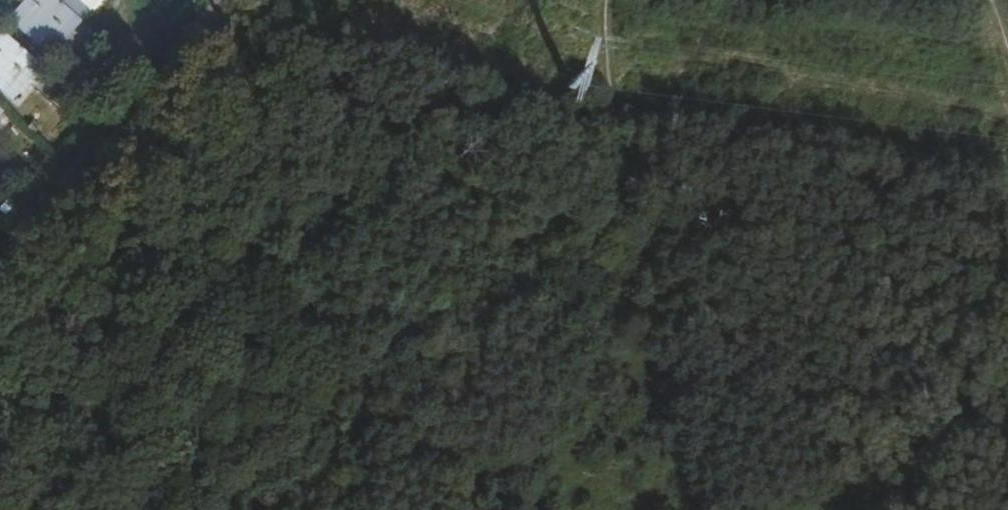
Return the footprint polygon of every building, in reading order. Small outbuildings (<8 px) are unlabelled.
[(56,0),(26,0),(12,15),(18,20),(14,24),(43,51),(57,36),(72,48),(89,29),(56,0)] [(35,62),(0,31),(0,93),(4,97),(35,62)]
